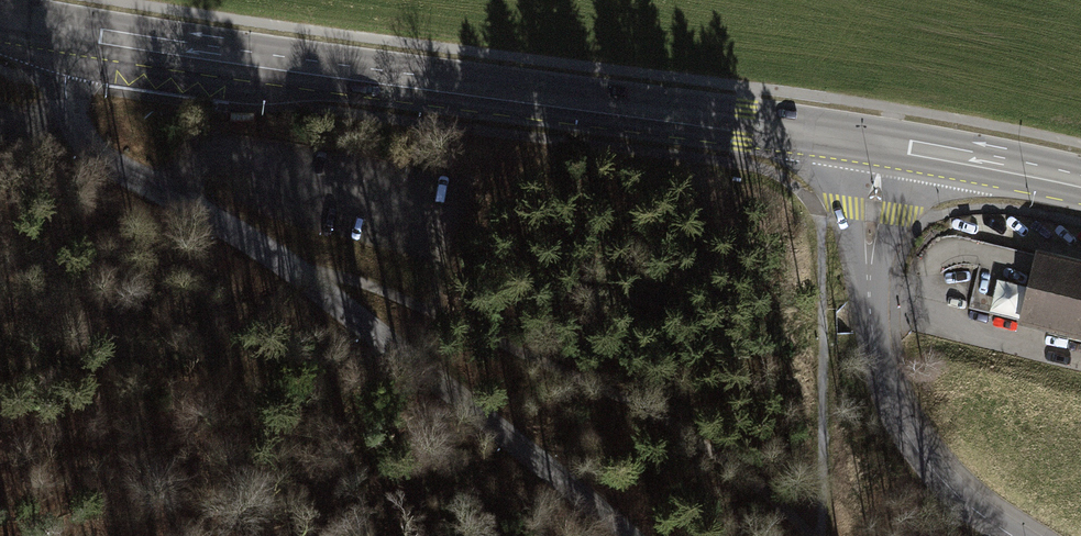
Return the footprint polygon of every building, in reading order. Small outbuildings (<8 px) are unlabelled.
[(1036,247),(1019,316),(1080,331),(1080,257),(1036,247)]
